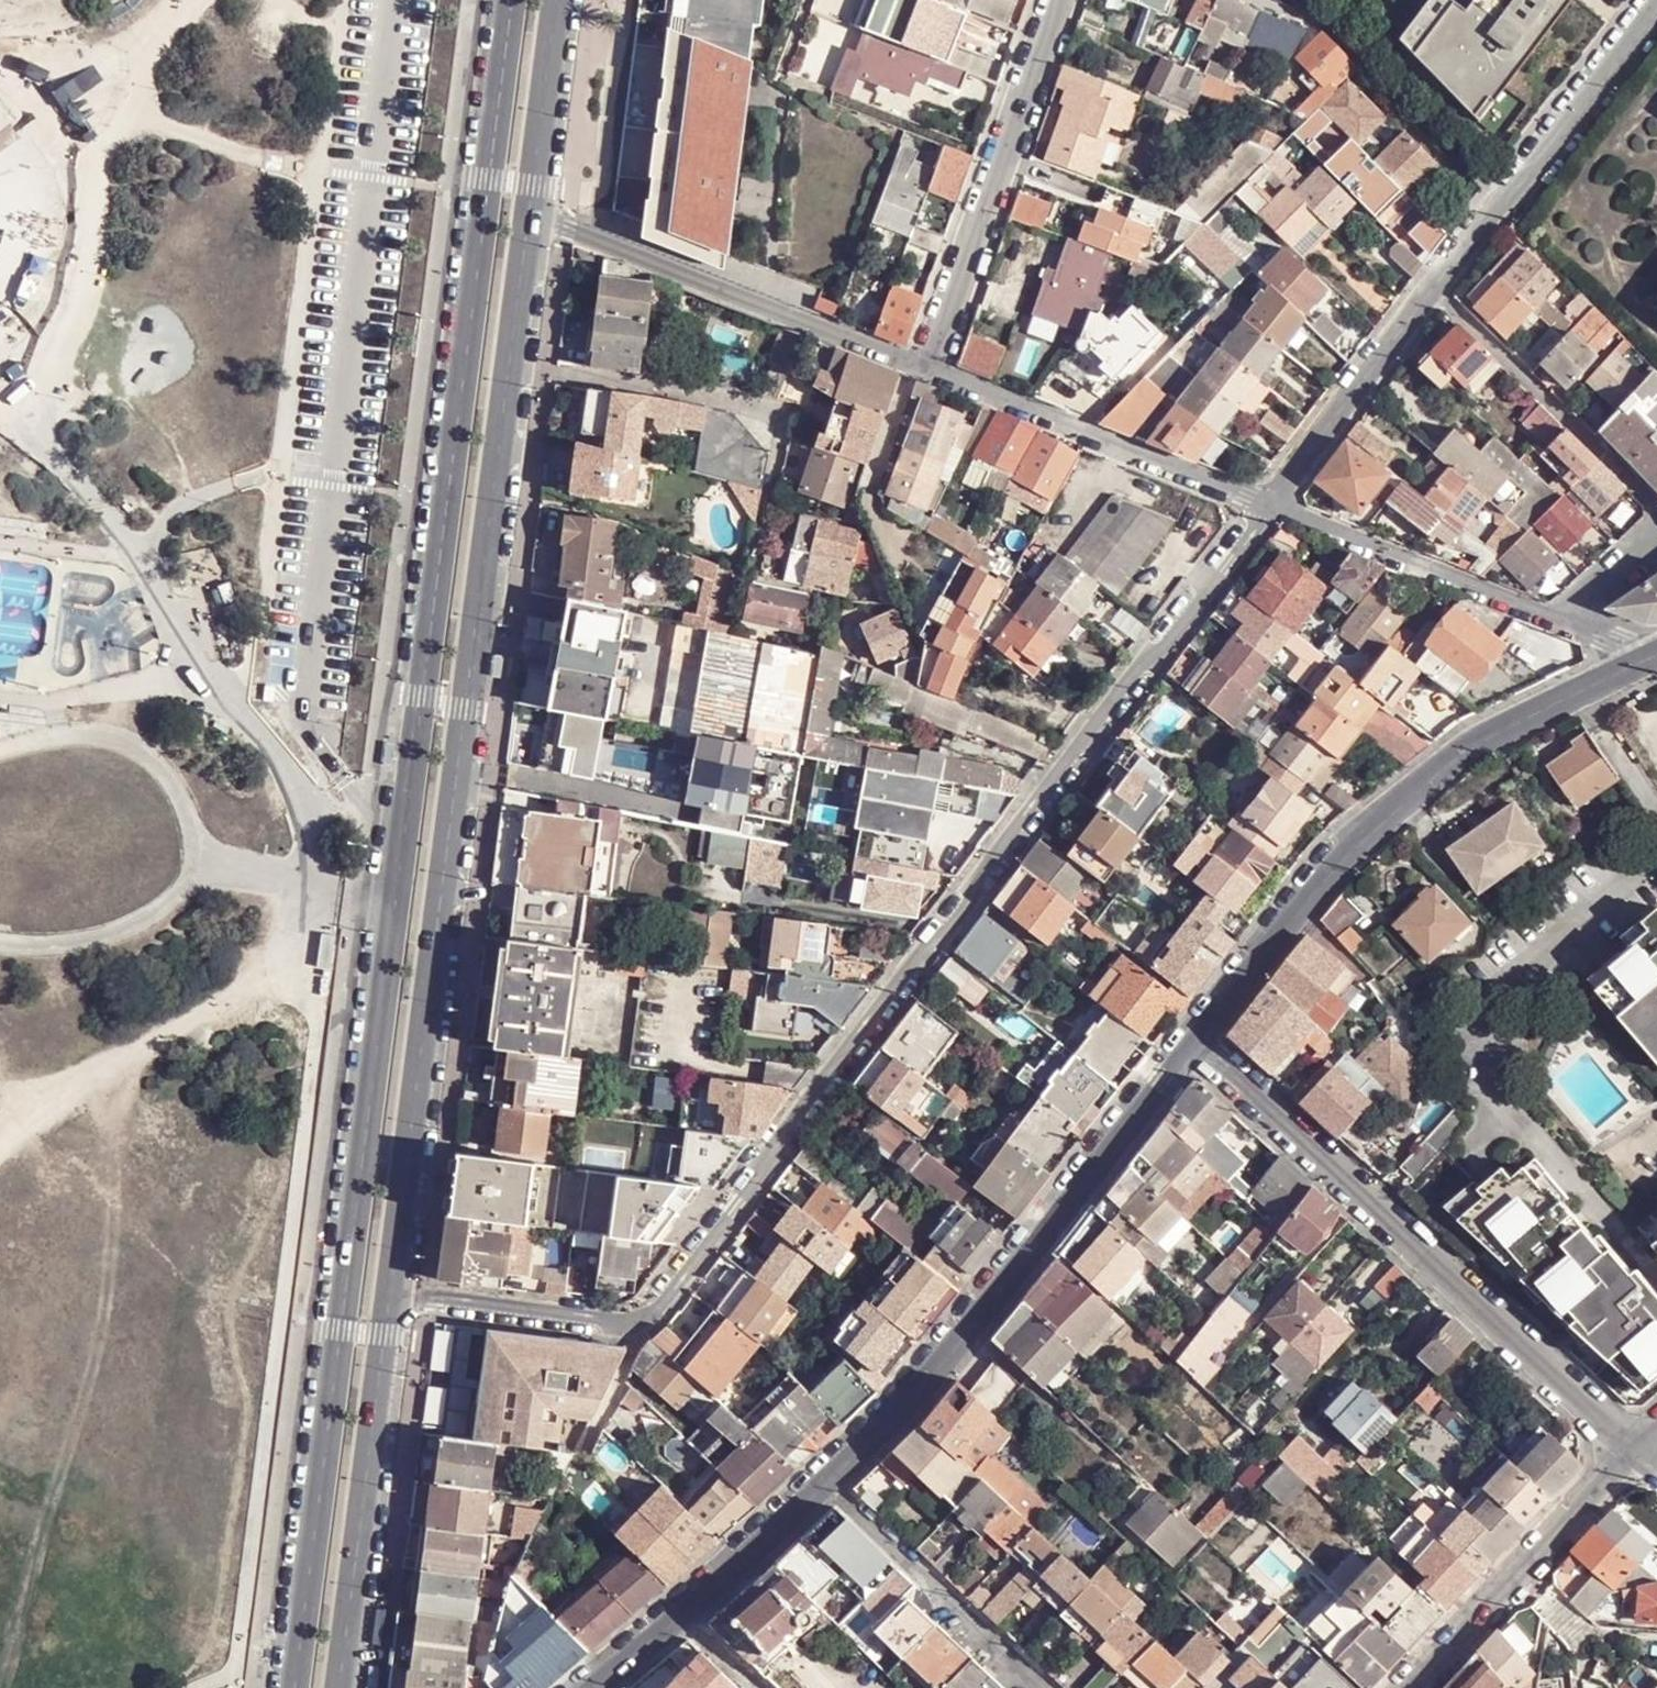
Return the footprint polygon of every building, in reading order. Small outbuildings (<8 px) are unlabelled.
[(613,209),(646,223),(717,250),(721,215),(730,216),(754,25),(760,25),(763,0),(640,0),(613,209)] [(864,31),(936,60),(955,10),(939,3),(932,0),(877,0),(864,31)] [(955,10),(965,13),(967,6),(1006,22),(1014,0),(940,0),(939,3),(955,10)] [(1168,0),(1125,0),(1156,13),(1161,16),(1168,0)] [(1217,0),(1198,0),(1185,27),(1201,33),(1217,0)] [(1249,35),(1260,14),(1230,0),(1217,0),(1201,33),(1220,40),(1226,25),(1249,35)] [(1399,39),(1414,54),(1453,1),(1452,0),(1429,0),(1399,39)] [(1470,13),(1466,10),(1453,1),(1414,54),(1435,76),(1444,65),(1458,75),(1448,88),(1475,116),(1489,97),(1494,101),(1570,0),(1480,0),(1470,13)] [(1466,10),(1470,13),(1480,0),(1473,0),(1466,10)] [(1249,35),(1292,53),(1304,32),(1260,14),(1249,35)] [(1240,50),(1243,43),(1249,35),(1226,25),(1220,40),(1240,50)] [(848,51),(833,89),(849,97),(857,76),(880,85),(889,89),(909,96),(915,79),(958,96),(968,72),(936,60),(864,31),(856,55),(848,51)] [(1325,84),(1340,68),(1351,59),(1324,31),(1299,57),(1299,59),(1322,83),(1325,84)] [(1243,43),(1287,61),(1288,60),(1292,53),(1249,35),(1243,43)] [(1210,63),(1191,55),(1184,70),(1203,79),(1210,63)] [(1290,67),(1312,91),(1314,92),(1322,83),(1299,59),(1290,67)] [(1359,67),(1351,59),(1340,68),(1348,77),(1351,74),(1359,67)] [(1178,84),(1219,101),(1226,88),(1221,86),(1203,79),(1184,70),(1161,60),(1148,90),(1171,99),(1178,84)] [(1221,86),(1227,74),(1228,72),(1210,63),(1203,79),(1221,86)] [(1458,75),(1444,65),(1435,76),(1448,88),(1458,75)] [(1130,134),(1144,100),(1091,78),(1063,67),(1056,87),(1066,91),(1061,105),(1064,106),(1050,147),(1098,164),(1106,141),(1111,127),(1130,134)] [(1289,115),(1305,123),(1319,109),(1348,77),(1340,68),(1325,84),(1322,83),(1314,92),(1312,91),(1289,115)] [(1245,96),(1262,104),(1269,92),(1227,74),(1221,86),(1226,88),(1245,96)] [(849,97),(872,105),(877,90),(880,85),(857,76),(849,97)] [(1346,80),(1319,109),(1327,118),(1366,156),(1373,163),(1386,151),(1370,135),(1385,119),(1346,80)] [(1238,110),(1245,96),(1226,88),(1219,101),(1238,110)] [(1171,99),(1148,90),(1144,100),(1167,110),(1171,99)] [(1494,101),(1489,97),(1475,116),(1480,121),(1494,101)] [(1305,123),(1292,136),(1299,144),(1327,118),(1319,109),(1305,123)] [(1249,145),(1273,155),(1278,150),(1288,140),(1258,127),(1249,145)] [(1386,151),(1373,163),(1376,166),(1404,193),(1406,195),(1437,163),(1404,132),(1403,133),(1386,151)] [(1112,144),(1106,141),(1098,164),(1050,147),(1045,161),(1098,181),(1112,144)] [(1210,220),(1219,210),(1236,193),(1263,166),(1273,155),(1249,145),(1245,143),(1175,215),(1203,227),(1205,225),(1210,220)] [(950,190),(960,194),(973,159),(944,148),(936,168),(926,193),(945,201),(950,190)] [(1273,155),(1263,166),(1269,174),(1284,188),(1300,171),(1278,150),(1273,155)] [(904,151),(895,174),(909,179),(915,161),(917,156),(904,151)] [(919,213),(921,208),(926,193),(936,168),(915,161),(909,179),(895,174),(886,201),(919,213)] [(1263,166),(1236,193),(1261,216),(1275,201),(1259,185),(1269,174),(1263,166)] [(1404,193),(1376,166),(1352,190),(1380,218),(1404,193)] [(1327,228),(1329,230),(1354,204),(1318,170),(1294,196),(1327,228)] [(1275,201),(1261,216),(1294,248),(1309,232),(1319,242),(1329,230),(1327,228),(1294,196),(1287,189),(1275,201)] [(1136,200),(1108,190),(1099,210),(1128,220),(1136,200)] [(1052,205),(1020,192),(1011,218),(1043,230),(1052,205)] [(911,237),(915,225),(919,213),(886,201),(882,200),(873,223),(911,237)] [(1156,235),(1166,212),(1136,200),(1128,220),(1099,210),(1094,226),(1085,223),(1078,242),(1112,256),(1135,263),(1137,264),(1142,249),(1146,250),(1152,234),(1156,235)] [(1414,246),(1428,260),(1438,248),(1447,236),(1418,206),(1407,219),(1422,235),(1414,246)] [(915,225),(945,237),(951,219),(921,208),(919,213),(915,225)] [(1239,257),(1241,259),(1247,265),(1256,256),(1259,252),(1231,224),(1232,223),(1219,210),(1210,220),(1205,225),(1219,238),(1225,232),(1245,251),(1239,257)] [(717,250),(646,223),(644,238),(723,270),(730,216),(721,215),(717,250)] [(941,249),(945,237),(915,225),(911,237),(941,249)] [(1220,280),(1222,279),(1241,259),(1239,257),(1219,238),(1205,225),(1203,227),(1185,245),(1220,280)] [(1219,238),(1239,257),(1245,251),(1225,232),(1219,238)] [(1301,255),(1303,257),(1319,242),(1309,232),(1294,248),(1301,255)] [(1112,256),(1078,242),(1068,239),(1057,271),(1052,284),(1042,281),(1041,285),(1044,286),(1034,315),(1083,334),(1081,339),(1091,348),(1123,379),(1160,342),(1128,311),(1120,321),(1115,317),(1109,323),(1100,313),(1105,300),(1097,298),(1112,256)] [(1493,272),(1500,277),(1525,252),(1517,245),(1492,270),(1493,272)] [(1423,266),(1403,247),(1395,256),(1391,259),(1413,280),(1416,276),(1423,266)] [(1253,271),(1271,288),(1302,317),(1328,291),(1285,250),(1269,267),(1256,256),(1247,265),(1253,271)] [(1564,340),(1570,335),(1572,332),(1562,323),(1540,302),(1559,281),(1526,250),(1525,252),(1500,277),(1533,310),(1539,316),(1551,327),(1564,340)] [(603,255),(596,312),(645,319),(651,274),(603,255)] [(1222,279),(1234,290),(1235,290),(1253,271),(1247,265),(1241,259),(1222,279)] [(1146,285),(1159,272),(1137,264),(1135,263),(1130,279),(1146,285)] [(1052,284),(1057,271),(1048,269),(1047,267),(1042,281),(1052,284)] [(1466,297),(1474,305),(1500,277),(1493,272),(1466,297)] [(1525,317),(1533,310),(1500,277),(1474,305),(1473,306),(1506,338),(1525,317)] [(837,319),(845,322),(856,290),(848,287),(837,319)] [(1246,321),(1282,351),(1304,319),(1302,317),(1271,288),(1258,306),(1246,321)] [(1234,290),(1222,304),(1246,321),(1258,306),(1235,290),(1234,290)] [(907,346),(921,305),(891,293),(875,334),(907,346)] [(1595,308),(1586,298),(1562,323),(1572,332),(1595,308)] [(1209,316),(1234,335),(1246,321),(1222,304),(1209,316)] [(1597,336),(1609,322),(1595,308),(1572,332),(1570,335),(1585,349),(1597,336)] [(1525,317),(1532,323),(1539,316),(1533,310),(1525,317)] [(645,319),(596,312),(590,365),(638,372),(645,319)] [(1324,316),(1312,328),(1333,347),(1343,335),(1324,316)] [(1234,335),(1223,351),(1259,380),(1282,351),(1246,321),(1234,335)] [(1597,336),(1615,353),(1626,340),(1609,322),(1597,336)] [(1461,327),(1420,369),(1458,405),(1463,400),(1447,384),(1455,377),(1465,386),(1475,376),(1492,358),(1461,327)] [(1531,347),(1546,361),(1564,340),(1551,327),(1544,334),(1531,347)] [(959,367),(995,381),(1007,347),(972,333),(959,367)] [(1546,361),(1541,365),(1567,388),(1595,358),(1585,349),(1570,335),(1564,340),(1546,361)] [(1188,338),(1172,355),(1189,368),(1196,359),(1187,352),(1194,342),(1188,338)] [(1088,352),(1091,348),(1081,339),(1078,343),(1078,348),(1082,352),(1088,352)] [(790,372),(794,358),(770,349),(764,363),(772,365),(790,372)] [(851,354),(838,349),(830,371),(837,373),(838,371),(839,371),(840,371),(842,371),(843,371),(843,372),(843,374),(844,375),(851,354)] [(1201,379),(1239,408),(1259,380),(1223,351),(1201,379)] [(837,373),(830,371),(821,369),(815,386),(837,397),(883,413),(897,372),(851,354),(844,375),(843,374),(843,372),(843,371),(842,371),(840,371),(839,371),(838,371),(837,373)] [(1147,381),(1166,395),(1189,369),(1189,368),(1172,355),(1147,381)] [(1589,385),(1618,413),(1644,381),(1614,355),(1589,385)] [(1501,367),(1492,358),(1475,376),(1483,385),(1501,367)] [(772,365),(760,394),(778,398),(790,372),(772,365)] [(1654,371),(1644,381),(1618,413),(1600,434),(1656,492),(1656,374),(1654,371)] [(1483,385),(1475,376),(1465,386),(1474,394),(1483,385)] [(1180,406),(1218,435),(1239,408),(1201,379),(1180,406)] [(1259,380),(1239,408),(1245,412),(1266,386),(1259,380)] [(939,390),(918,381),(913,396),(922,401),(923,400),(934,404),(939,390)] [(1127,435),(1133,436),(1161,401),(1166,395),(1147,381),(1104,425),(1127,435)] [(644,396),(585,388),(579,432),(639,439),(644,396)] [(1168,408),(1173,401),(1166,395),(1161,401),(1168,408)] [(883,413),(837,397),(825,435),(817,433),(814,442),(840,452),(866,462),(867,462),(883,413)] [(923,400),(922,401),(905,446),(943,462),(961,416),(934,404),(923,400)] [(1561,427),(1537,402),(1525,415),(1526,417),(1522,422),(1524,424),(1545,445),(1561,427)] [(1160,447),(1197,463),(1218,435),(1180,406),(1151,444),(1160,447)] [(1001,414),(983,407),(969,438),(963,451),(975,457),(1001,414)] [(1019,421),(1001,414),(975,457),(972,464),(990,471),(984,481),(1004,490),(1007,485),(1036,433),(1039,430),(1019,421)] [(1269,431),(1288,445),(1297,433),(1278,419),(1269,431)] [(1389,443),(1360,423),(1351,436),(1379,457),(1389,443)] [(1453,430),(1433,455),(1450,470),(1484,500),(1525,536),(1529,533),(1534,529),(1537,526),(1561,502),(1549,490),(1528,470),(1520,462),(1494,438),(1480,453),(1453,430)] [(1599,464),(1565,430),(1548,448),(1581,482),(1599,464)] [(1077,456),(1036,433),(1007,485),(1015,491),(1021,480),(1045,494),(1039,506),(1038,508),(1046,512),(1077,456)] [(963,451),(969,438),(959,434),(952,449),(962,454),(963,451)] [(578,442),(575,441),(572,467),(580,468),(578,492),(613,496),(632,499),(638,457),(578,442)] [(1376,492),(1390,475),(1347,441),(1316,481),(1359,515),(1376,492)] [(943,462),(905,446),(889,492),(925,508),(941,468),(953,473),(956,466),(943,462)] [(1544,453),(1540,450),(1535,446),(1520,462),(1528,470),(1544,453)] [(801,489),(842,504),(856,465),(815,451),(801,489)] [(654,461),(638,457),(632,499),(613,496),(612,504),(649,509),(654,461)] [(985,492),(999,497),(1004,490),(984,481),(990,471),(972,464),(961,481),(985,492)] [(1599,464),(1581,482),(1571,491),(1599,518),(1626,491),(1599,464)] [(569,491),(578,492),(580,468),(572,467),(569,491)] [(1484,500),(1450,470),(1429,497),(1464,524),(1484,500)] [(1376,492),(1388,502),(1404,485),(1390,475),(1376,492)] [(761,487),(728,479),(754,519),(759,496),(761,487)] [(1021,480),(1015,491),(1039,506),(1045,494),(1021,480)] [(1456,536),(1464,524),(1429,497),(1407,480),(1404,485),(1388,502),(1434,537),(1434,535),(1442,526),(1456,536)] [(1557,482),(1549,490),(1561,502),(1564,499),(1568,495),(1570,492),(1557,482)] [(985,492),(962,531),(977,539),(991,512),(999,497),(985,492)] [(1063,558),(1096,584),(1114,597),(1175,519),(1113,495),(1063,558)] [(1564,499),(1561,502),(1537,526),(1564,552),(1591,525),(1564,499)] [(921,514),(915,526),(924,531),(930,519),(921,514)] [(930,519),(924,531),(966,557),(973,546),(977,539),(962,531),(933,515),(930,519)] [(626,529),(612,522),(565,516),(563,541),(566,542),(562,582),(571,584),(568,599),(616,610),(618,590),(619,588),(620,580),(606,578),(610,542),(624,544),(626,529)] [(818,521),(802,517),(793,548),(811,552),(818,521)] [(818,521),(811,552),(852,564),(853,563),(862,533),(818,521)] [(1447,545),(1456,536),(1442,526),(1434,535),(1447,545)] [(1556,559),(1529,533),(1525,536),(1505,556),(1502,560),(1530,586),(1556,559)] [(1034,535),(1024,552),(1033,558),(1045,544),(1034,535)] [(1485,577),(1502,560),(1505,556),(1482,538),(1475,545),(1484,554),(1468,571),(1485,577)] [(886,571),(874,544),(869,546),(872,561),(869,565),(853,563),(852,564),(852,567),(874,570),(881,571),(886,571)] [(1059,555),(1045,544),(1033,558),(1048,570),(1059,555)] [(973,546),(966,557),(976,563),(985,553),(973,546)] [(811,552),(793,548),(786,581),(803,586),(811,552)] [(852,564),(811,552),(803,586),(844,597),(852,567),(852,564)] [(985,553),(976,563),(991,572),(997,560),(985,553)] [(741,575),(692,554),(690,570),(708,575),(698,627),(708,630),(729,634),(741,575)] [(1365,558),(1353,554),(1335,579),(1332,583),(1356,603),(1366,591),(1385,566),(1365,558)] [(1048,570),(1037,585),(1038,586),(1078,617),(1090,602),(1085,597),(1096,584),(1063,558),(1059,555),(1048,570)] [(1283,555),(1281,558),(1326,591),(1327,589),(1326,588),(1305,572),(1283,555)] [(1281,558),(1250,598),(1293,633),(1320,596),(1322,595),(1326,591),(1281,558)] [(924,639),(926,640),(965,658),(974,642),(965,637),(996,581),(959,560),(950,575),(939,594),(918,634),(924,636),(924,639)] [(1314,561),(1305,572),(1326,588),(1327,589),(1332,583),(1335,579),(1314,561)] [(874,570),(881,603),(895,605),(881,571),(874,570)] [(930,589),(939,594),(950,575),(940,570),(930,589)] [(1609,608),(1641,622),(1647,623),(1656,622),(1656,578),(1609,608)] [(640,590),(642,581),(629,579),(627,587),(640,590)] [(1006,582),(1002,579),(996,590),(1001,593),(1006,582)] [(807,592),(753,581),(746,617),(799,629),(807,594),(807,592)] [(1006,582),(1001,593),(997,601),(1003,607),(1017,589),(1007,581),(1006,582)] [(1322,595),(1347,615),(1356,603),(1332,583),(1327,589),(1326,591),(1322,595)] [(1038,586),(1016,616),(1055,645),(1078,617),(1038,586)] [(1245,622),(1235,634),(1270,662),(1285,643),(1302,654),(1300,656),(1315,667),(1324,657),(1319,652),(1293,633),(1250,598),(1235,587),(1225,599),(1240,610),(1236,616),(1245,622)] [(1434,587),(1428,596),(1434,601),(1443,590),(1434,587)] [(1319,652),(1324,657),(1327,659),(1337,666),(1361,685),(1368,676),(1389,648),(1398,635),(1408,623),(1366,591),(1356,603),(1347,615),(1346,616),(1336,630),(1319,652)] [(1320,596),(1346,616),(1347,615),(1322,595),(1320,596)] [(815,609),(825,612),(827,602),(817,598),(815,609)] [(616,610),(568,599),(564,621),(619,634),(623,612),(616,610)] [(997,601),(980,633),(993,644),(992,646),(1013,661),(1014,659),(1026,668),(1032,661),(1039,667),(1055,645),(1016,616),(1003,607),(997,601)] [(1398,635),(1389,648),(1416,669),(1455,699),(1470,678),(1476,682),(1487,667),(1502,647),(1497,643),(1516,619),(1486,607),(1475,626),(1454,610),(1438,631),(1427,621),(1409,644),(1398,635)] [(876,661),(889,655),(909,647),(905,633),(894,610),(860,625),(876,661)] [(630,612),(623,612),(619,634),(626,635),(630,612)] [(552,684),(548,707),(604,718),(611,681),(625,684),(627,676),(618,674),(622,653),(616,652),(619,634),(564,621),(556,620),(552,640),(560,641),(556,663),(547,662),(544,682),(552,684)] [(708,630),(698,627),(674,623),(669,648),(671,648),(656,727),(673,731),(688,733),(708,630)] [(893,664),(895,676),(915,685),(926,640),(924,639),(922,640),(916,637),(909,631),(905,633),(909,647),(889,655),(893,664)] [(808,636),(806,650),(817,654),(819,645),(820,633),(811,633),(808,636)] [(1235,634),(1213,664),(1248,691),(1254,683),(1270,662),(1235,634)] [(1197,635),(1189,646),(1204,657),(1213,647),(1197,635)] [(560,641),(552,640),(547,662),(556,663),(560,641)] [(926,640),(915,685),(944,696),(965,658),(926,640)] [(819,645),(817,654),(799,755),(801,755),(865,767),(925,778),(939,781),(946,782),(1017,796),(1021,781),(1003,769),(943,758),(919,753),(918,760),(867,751),(867,747),(822,738),(834,672),(836,673),(854,680),(1028,751),(1043,762),(1059,741),(944,696),(915,685),(895,676),(860,662),(840,654),(819,645)] [(1361,685),(1382,702),(1387,706),(1416,669),(1389,648),(1368,676),(1361,685)] [(1191,675),(1183,687),(1191,693),(1213,664),(1204,657),(1191,675)] [(1301,686),(1314,696),(1337,666),(1327,659),(1324,657),(1315,667),(1301,686)] [(1176,662),(1167,674),(1183,687),(1191,675),(1176,662)] [(1213,664),(1191,693),(1225,720),(1248,691),(1213,664)] [(1316,697),(1351,725),(1362,733),(1363,734),(1371,723),(1367,720),(1382,702),(1361,685),(1337,666),(1314,696),(1316,697)] [(1487,667),(1476,682),(1485,689),(1498,672),(1487,667)] [(1254,683),(1248,691),(1257,698),(1273,710),(1279,714),(1284,707),(1254,683)] [(1311,704),(1316,697),(1314,696),(1301,686),(1296,693),(1311,704)] [(1248,691),(1225,720),(1235,727),(1257,698),(1248,691)] [(1285,705),(1284,707),(1279,714),(1294,727),(1329,753),(1351,725),(1316,697),(1311,704),(1301,717),(1285,705)] [(1381,749),(1406,768),(1432,748),(1391,714),(1394,711),(1387,706),(1382,702),(1367,720),(1371,723),(1363,734),(1373,742),(1381,749)] [(600,738),(604,718),(548,707),(544,727),(561,730),(553,772),(581,777),(585,751),(597,753),(600,738)] [(1273,710),(1251,740),(1256,744),(1269,727),(1274,721),(1279,714),(1273,710)] [(1294,727),(1279,714),(1274,721),(1288,732),(1271,755),(1316,790),(1339,761),(1329,753),(1294,727)] [(561,730),(544,727),(537,769),(553,772),(561,730)] [(1269,727),(1256,744),(1263,749),(1276,732),(1269,727)] [(688,733),(673,731),(670,752),(684,754),(676,799),(696,803),(740,811),(787,820),(801,755),(799,755),(688,733)] [(1620,779),(1590,736),(1585,735),(1572,745),(1574,749),(1548,769),(1576,810),(1620,779)] [(592,779),(676,799),(684,754),(670,752),(600,738),(597,753),(592,779)] [(1101,810),(1138,838),(1167,801),(1174,806),(1186,792),(1118,739),(1114,744),(1122,752),(1113,763),(1116,765),(1107,775),(1114,780),(1095,805),(1101,810)] [(1114,744),(1105,757),(1113,763),(1122,752),(1114,744)] [(925,778),(865,767),(856,813),(860,814),(853,856),(922,870),(928,840),(921,838),(922,830),(930,831),(932,818),(919,816),(925,778)] [(939,781),(925,778),(919,816),(932,818),(939,781)] [(1243,818),(1238,815),(1228,826),(1235,831),(1247,841),(1272,860),(1312,809),(1273,779),(1243,818)] [(1330,802),(1346,814),(1359,804),(1336,787),(1327,799),(1330,802)] [(553,816),(501,806),(497,840),(494,862),(492,881),(515,884),(578,892),(598,894),(619,811),(617,811),(599,808),(594,824),(576,820),(578,803),(557,799),(553,816)] [(736,834),(740,811),(696,803),(692,825),(710,828),(736,834)] [(1545,851),(1516,807),(1448,853),(1477,896),(1545,851)] [(1623,819),(1629,830),(1647,819),(1640,809),(1623,819)] [(1067,853),(1086,867),(1104,882),(1138,838),(1101,810),(1067,853)] [(1213,814),(1193,840),(1201,846),(1221,820),(1213,814)] [(736,834),(710,828),(704,857),(741,864),(748,836),(736,834)] [(930,831),(922,830),(921,838),(928,840),(930,831)] [(1235,831),(1215,857),(1255,888),(1274,862),(1272,860),(1247,841),(1235,831)] [(812,848),(783,842),(748,836),(742,881),(778,886),(779,871),(808,876),(812,848)] [(1030,853),(1021,865),(1062,897),(1086,867),(1067,853),(1060,848),(1057,852),(1049,847),(1040,840),(1030,853)] [(1209,893),(1234,913),(1255,888),(1215,857),(1201,846),(1193,840),(1174,866),(1185,874),(1194,862),(1205,871),(1196,883),(1209,893)] [(1570,846),(1567,849),(1572,855),(1575,853),(1570,846)] [(1572,855),(1567,849),(1563,853),(1568,858),(1572,855)] [(940,873),(922,870),(853,856),(848,879),(844,903),(905,913),(913,914),(915,905),(917,905),(937,890),(940,873)] [(1005,885),(992,901),(1047,943),(1075,907),(1062,897),(1021,865),(1005,885)] [(571,946),(578,892),(515,884),(508,938),(571,946)] [(1118,893),(1113,889),(1108,896),(1113,900),(1115,898),(1118,893)] [(1470,926),(1437,891),(1420,906),(1412,914),(1397,927),(1430,963),(1470,926)] [(601,896),(598,894),(578,892),(571,946),(581,948),(594,950),(596,943),(601,896)] [(1118,893),(1115,898),(1124,905),(1128,900),(1118,893)] [(1174,936),(1215,967),(1222,959),(1233,946),(1250,924),(1234,913),(1209,893),(1174,936)] [(1342,896),(1321,922),(1339,942),(1351,930),(1363,920),(1342,896)] [(1643,917),(1651,928),(1622,950),(1630,961),(1608,979),(1656,1037),(1656,907),(1643,917)] [(717,965),(729,911),(709,909),(703,935),(697,962),(717,965)] [(1095,923),(1101,929),(1111,915),(1105,910),(1095,923)] [(968,935),(954,951),(989,978),(993,981),(997,976),(993,973),(1018,941),(983,914),(968,935)] [(873,986),(890,963),(826,951),(829,933),(824,931),(825,924),(763,916),(760,937),(773,938),(770,964),(784,967),(784,974),(873,986)] [(1080,929),(1109,952),(1117,941),(1101,929),(1095,923),(1089,919),(1080,929)] [(1154,921),(1130,952),(1148,965),(1168,939),(1164,935),(1167,931),(1154,921)] [(1351,930),(1339,942),(1353,957),(1364,946),(1351,930)] [(697,962),(703,935),(683,932),(677,959),(697,962)] [(1172,985),(1190,999),(1215,967),(1174,936),(1172,935),(1168,939),(1148,965),(1172,985)] [(581,948),(571,946),(508,938),(506,938),(492,1047),(497,1047),(509,1049),(561,1056),(573,957),(580,958),(581,948)] [(1346,969),(1308,939),(1286,967),(1272,984),(1308,1018),(1318,1027),(1326,1035),(1352,1006),(1331,988),(1346,969)] [(997,976),(993,981),(999,986),(1008,975),(1027,948),(1018,941),(993,973),(997,976)] [(594,950),(581,948),(580,958),(596,960),(597,949),(594,950)] [(1620,949),(1587,975),(1598,987),(1608,979),(1630,961),(1622,950),(1620,949)] [(645,955),(618,952),(616,968),(642,973),(645,955)] [(1090,997),(1099,1003),(1143,1038),(1165,1009),(1176,1018),(1186,1004),(1123,955),(1090,997)] [(567,1057),(580,958),(573,957),(561,1056),(567,1057)] [(949,958),(935,977),(959,994),(976,1008),(989,989),(972,975),(949,958)] [(751,970),(732,967),(729,994),(728,997),(747,999),(751,970)] [(1053,969),(1047,977),(1055,983),(1061,975),(1053,969)] [(841,1027),(873,986),(784,974),(773,972),(768,971),(765,996),(758,995),(753,1030),(793,1035),(798,1003),(813,1005),(841,1027)] [(1008,975),(999,986),(1025,1006),(1033,995),(1026,989),(1027,987),(1012,976),(1011,977),(1008,975)] [(1383,978),(1377,984),(1394,1001),(1400,994),(1383,978)] [(1598,987),(1656,1060),(1656,1037),(1608,979),(1598,987)] [(1308,1018),(1272,984),(1230,1037),(1271,1076),(1307,1038),(1318,1027),(1308,1018)] [(898,1025),(881,1046),(921,1077),(924,1078),(958,1033),(916,1000),(898,1025)] [(1104,1015),(1075,1054),(1110,1081),(1120,1089),(1126,1081),(1116,1074),(1136,1049),(1145,1056),(1153,1046),(1143,1039),(1143,1038),(1099,1003),(1095,1008),(1104,1015)] [(1335,1044),(1326,1035),(1318,1027),(1307,1038),(1322,1050),(1312,1062),(1316,1066),(1320,1063),(1326,1055),(1335,1044)] [(866,1066),(852,1085),(892,1115),(896,1110),(903,1100),(911,1089),(921,1077),(881,1046),(866,1066)] [(509,1049),(497,1047),(494,1066),(507,1068),(509,1049)] [(1408,1064),(1389,1048),(1367,1073),(1374,1079),(1385,1089),(1412,1116),(1415,1111),(1426,1081),(1408,1064)] [(493,1076),(489,1102),(504,1104),(547,1110),(570,1112),(577,1058),(567,1057),(561,1056),(509,1049),(507,1068),(494,1066),(486,1065),(484,1074),(493,1076)] [(1040,1097),(1086,1132),(1102,1111),(1093,1104),(1110,1081),(1075,1054),(1050,1084),(1026,1065),(1015,1077),(1022,1083),(1040,1097)] [(1369,1106),(1385,1089),(1374,1079),(1367,1073),(1347,1054),(1331,1072),(1325,1066),(1324,1067),(1320,1063),(1316,1066),(1291,1094),(1309,1111),(1328,1128),(1357,1097),(1366,1105),(1369,1106)] [(984,1063),(994,1071),(999,1065),(989,1057),(984,1063)] [(812,1064),(766,1061),(763,1083),(792,1087),(795,1087),(812,1064)] [(994,1071),(994,1072),(999,1075),(1005,1070),(999,1065),(994,1071)] [(792,1087),(763,1083),(733,1080),(711,1076),(709,1100),(721,1102),(719,1113),(727,1115),(725,1133),(746,1136),(756,1138),(769,1120),(767,1118),(792,1087)] [(1196,1080),(1163,1123),(1191,1150),(1201,1140),(1205,1143),(1232,1114),(1196,1080)] [(952,1101),(962,1108),(964,1109),(972,1100),(954,1086),(946,1095),(952,1101)] [(911,1089),(903,1100),(911,1107),(919,1096),(911,1089)] [(1071,1131),(1080,1139),(1086,1132),(1040,1097),(1019,1124),(1006,1142),(1041,1168),(1071,1131)] [(1357,1097),(1328,1128),(1352,1150),(1360,1142),(1364,1137),(1349,1123),(1366,1105),(1357,1097)] [(952,1101),(947,1107),(958,1115),(962,1108),(952,1101)] [(542,1152),(547,1110),(504,1104),(498,1146),(500,1146),(542,1152)] [(1453,1108),(1398,1170),(1412,1184),(1431,1164),(1468,1122),(1453,1108)] [(859,1138),(909,1174),(926,1150),(878,1113),(859,1138)] [(998,1136),(1006,1142),(1019,1124),(1011,1118),(998,1136)] [(1191,1150),(1163,1123),(1128,1166),(1177,1211),(1205,1182),(1212,1188),(1214,1191),(1219,1186),(1227,1193),(1231,1188),(1227,1183),(1224,1181),(1191,1150)] [(924,1125),(916,1134),(923,1139),(930,1130),(924,1125)] [(715,1132),(686,1127),(678,1182),(699,1185),(704,1186),(745,1144),(746,1136),(725,1133),(715,1132)] [(973,1186),(1017,1219),(1050,1176),(1041,1168),(1006,1142),(995,1156),(984,1171),(973,1186)] [(1352,1150),(1363,1161),(1371,1152),(1360,1142),(1352,1150)] [(806,1144),(793,1161),(815,1178),(825,1186),(834,1193),(869,1221),(884,1199),(873,1190),(871,1193),(806,1144)] [(969,1159),(984,1171),(995,1156),(981,1146),(969,1159)] [(1281,1159),(1270,1149),(1241,1185),(1236,1192),(1248,1203),(1254,1194),(1281,1159)] [(884,1199),(869,1221),(878,1228),(909,1252),(913,1255),(915,1257),(930,1238),(931,1236),(957,1204),(958,1203),(971,1184),(926,1150),(909,1174),(936,1193),(915,1221),(884,1199)] [(497,1158),(456,1153),(448,1214),(509,1222),(524,1224),(532,1163),(497,1158)] [(1517,1255),(1550,1294),(1545,1298),(1553,1305),(1589,1341),(1625,1376),(1633,1369),(1642,1379),(1656,1367),(1656,1317),(1651,1309),(1656,1304),(1656,1289),(1650,1282),(1645,1286),(1633,1273),(1612,1247),(1606,1251),(1595,1238),(1564,1201),(1569,1197),(1535,1156),(1488,1197),(1460,1220),(1508,1264),(1517,1255)] [(1296,1173),(1281,1159),(1254,1194),(1284,1221),(1311,1187),(1296,1173)] [(582,1169),(532,1163),(524,1224),(573,1230),(601,1234),(607,1235),(615,1174),(582,1169)] [(1402,1197),(1424,1218),(1443,1197),(1431,1164),(1412,1184),(1401,1196),(1402,1197)] [(1177,1211),(1128,1166),(1094,1209),(1142,1254),(1152,1265),(1157,1269),(1171,1255),(1164,1249),(1157,1242),(1182,1215),(1177,1211)] [(656,1241),(699,1185),(615,1174),(607,1235),(651,1241),(656,1241)] [(1232,1178),(1227,1183),(1231,1188),(1236,1192),(1241,1185),(1232,1178)] [(1474,1180),(1445,1204),(1460,1220),(1488,1197),(1474,1180)] [(1205,1182),(1177,1211),(1182,1215),(1184,1218),(1212,1188),(1205,1182)] [(834,1193),(825,1186),(803,1210),(806,1213),(853,1250),(856,1245),(852,1242),(860,1231),(869,1239),(878,1228),(869,1221),(834,1193)] [(1325,1200),(1311,1187),(1284,1221),(1281,1226),(1277,1231),(1271,1239),(1277,1244),(1284,1234),(1306,1253),(1324,1231),(1327,1234),(1337,1221),(1334,1218),(1339,1212),(1325,1200)] [(931,1236),(930,1238),(935,1241),(962,1207),(958,1203),(957,1204),(931,1236)] [(801,1251),(828,1272),(845,1251),(849,1254),(853,1250),(806,1213),(803,1210),(796,1205),(775,1230),(785,1238),(786,1239),(801,1251)] [(947,1282),(958,1291),(966,1282),(975,1271),(988,1254),(1002,1237),(979,1218),(977,1220),(962,1207),(935,1241),(937,1243),(950,1253),(934,1272),(947,1282)] [(1142,1254),(1094,1209),(1060,1253),(1108,1298),(1126,1276),(1133,1282),(1136,1278),(1129,1272),(1142,1254)] [(753,1212),(746,1222),(764,1236),(771,1227),(753,1212)] [(509,1222),(448,1214),(441,1279),(481,1284),(483,1273),(502,1276),(509,1222)] [(1184,1218),(1182,1215),(1157,1242),(1164,1249),(1189,1223),(1189,1222),(1184,1218)] [(1269,1215),(1265,1219),(1266,1221),(1277,1231),(1281,1226),(1269,1215)] [(1193,1218),(1189,1222),(1189,1223),(1198,1231),(1203,1226),(1193,1218)] [(1270,1241),(1271,1239),(1277,1231),(1266,1221),(1258,1230),(1270,1241)] [(607,1235),(601,1234),(597,1270),(634,1275),(635,1265),(647,1266),(651,1241),(607,1235)] [(1606,1251),(1612,1247),(1600,1235),(1595,1238),(1606,1251)] [(786,1239),(785,1238),(775,1251),(791,1264),(801,1251),(786,1239)] [(1243,1274),(1263,1249),(1255,1241),(1240,1259),(1229,1251),(1225,1256),(1243,1274)] [(937,1243),(922,1262),(934,1272),(950,1253),(937,1243)] [(527,1273),(534,1251),(517,1246),(510,1267),(527,1273)] [(909,1252),(866,1303),(871,1306),(905,1333),(916,1342),(928,1328),(942,1310),(958,1291),(947,1282),(934,1272),(922,1262),(915,1257),(913,1255),(909,1252)] [(1152,1265),(1142,1254),(1129,1272),(1136,1278),(1133,1282),(1126,1276),(1108,1298),(1116,1307),(1152,1265)] [(1508,1264),(1505,1266),(1540,1302),(1545,1298),(1550,1294),(1517,1255),(1508,1264)] [(1229,1291),(1243,1274),(1225,1256),(1211,1274),(1217,1280),(1201,1300),(1197,1307),(1200,1310),(1209,1317),(1227,1295),(1229,1291)] [(1113,1312),(1055,1259),(1023,1299),(1077,1350),(1113,1312)] [(746,1272),(734,1262),(719,1280),(732,1289),(746,1272)] [(1408,1277),(1395,1265),(1374,1286),(1378,1290),(1369,1300),(1379,1308),(1408,1277)] [(1645,1286),(1650,1282),(1638,1269),(1633,1273),(1645,1286)] [(723,1303),(717,1311),(761,1342),(766,1349),(773,1342),(798,1312),(746,1272),(732,1289),(723,1303)] [(1293,1343),(1325,1307),(1299,1283),(1266,1319),(1288,1338),(1275,1351),(1281,1356),(1293,1343)] [(1217,1376),(1221,1371),(1208,1359),(1235,1324),(1242,1329),(1254,1315),(1227,1295),(1209,1317),(1175,1361),(1205,1388),(1217,1376)] [(1043,1387),(1077,1350),(1023,1299),(990,1338),(1030,1375),(1043,1387)] [(841,1346),(853,1356),(873,1372),(875,1374),(905,1333),(871,1306),(866,1303),(864,1301),(835,1341),(841,1346)] [(1553,1305),(1550,1308),(1583,1346),(1589,1341),(1553,1305)] [(1349,1328),(1325,1307),(1293,1343),(1317,1364),(1349,1328)] [(714,1308),(694,1335),(704,1343),(738,1371),(742,1375),(746,1370),(742,1366),(761,1342),(717,1311),(714,1308)] [(1175,1361),(1209,1317),(1200,1310),(1175,1342),(1169,1337),(1166,1341),(1161,1338),(1157,1343),(1175,1361)] [(1472,1337),(1453,1319),(1420,1355),(1438,1373),(1472,1337)] [(570,1340),(435,1322),(426,1387),(423,1406),(421,1434),(492,1443),(500,1444),(554,1452),(562,1452),(563,1446),(557,1445),(562,1405),(577,1405),(576,1413),(592,1415),(595,1408),(613,1372),(624,1348),(589,1343),(570,1340)] [(659,1334),(652,1341),(673,1359),(685,1345),(665,1327),(659,1334)] [(685,1345),(673,1359),(683,1368),(704,1343),(694,1335),(685,1345)] [(646,1344),(640,1350),(632,1366),(678,1406),(680,1405),(702,1426),(709,1419),(723,1403),(716,1397),(683,1368),(673,1359),(652,1341),(650,1339),(646,1344)] [(704,1343),(683,1368),(716,1397),(731,1379),(734,1375),(738,1379),(742,1375),(738,1371),(704,1343)] [(1317,1364),(1293,1343),(1281,1356),(1306,1378),(1317,1364)] [(837,1352),(845,1361),(848,1364),(853,1356),(841,1346),(837,1352)] [(782,1366),(791,1376),(795,1379),(804,1369),(793,1355),(782,1366)] [(1281,1356),(1273,1365),(1297,1386),(1306,1378),(1281,1356)] [(845,1361),(808,1393),(839,1427),(847,1420),(858,1408),(875,1392),(865,1382),(848,1364),(845,1361)] [(994,1362),(968,1393),(996,1419),(1021,1386),(994,1362)] [(1623,1377),(1639,1397),(1656,1382),(1656,1367),(1642,1379),(1633,1369),(1625,1376),(1623,1377)] [(1382,1433),(1393,1420),(1339,1369),(1311,1398),(1365,1451),(1382,1433)] [(746,1370),(742,1375),(749,1382),(753,1377),(746,1370)] [(734,1375),(731,1379),(743,1389),(749,1382),(742,1375),(738,1379),(734,1375)] [(766,1399),(774,1407),(799,1384),(795,1379),(791,1376),(766,1399)] [(968,1393),(955,1381),(943,1397),(922,1423),(976,1474),(1011,1432),(996,1419),(968,1393)] [(774,1407),(807,1439),(825,1422),(835,1431),(839,1427),(808,1393),(799,1384),(774,1407)] [(1440,1396),(1427,1384),(1414,1398),(1427,1410),(1440,1396)] [(1268,1400),(1279,1410),(1281,1409),(1292,1397),(1280,1386),(1268,1400)] [(742,1421),(752,1429),(774,1407),(766,1399),(742,1421)] [(723,1403),(709,1419),(722,1431),(738,1444),(718,1466),(725,1472),(756,1506),(796,1468),(752,1429),(742,1421),(733,1413),(723,1403)] [(752,1429),(796,1468),(800,1464),(790,1455),(807,1439),(774,1407),(752,1429)] [(592,1415),(576,1413),(575,1421),(588,1424),(592,1415)] [(976,1474),(922,1423),(853,1488),(877,1511),(918,1473),(956,1508),(962,1501),(982,1480),(976,1474)] [(722,1431),(701,1451),(718,1466),(738,1444),(722,1431)] [(1295,1431),(1274,1453),(1278,1456),(1283,1461),(1289,1467),(1295,1471),(1306,1482),(1309,1485),(1323,1497),(1330,1488),(1355,1461),(1333,1441),(1320,1454),(1295,1431)] [(492,1443),(421,1434),(414,1479),(426,1481),(432,1482),(485,1488),(490,1449),(499,1450),(500,1444),(492,1443)] [(1579,1466),(1579,1464),(1547,1434),(1516,1467),(1549,1498),(1579,1466)] [(790,1455),(800,1464),(812,1453),(807,1448),(811,1443),(810,1442),(807,1439),(790,1455)] [(814,1439),(810,1442),(811,1443),(817,1449),(820,1444),(814,1439)] [(807,1448),(812,1453),(817,1449),(811,1443),(807,1448)] [(572,1454),(554,1452),(545,1475),(559,1482),(572,1454)] [(1361,1455),(1356,1461),(1363,1467),(1368,1461),(1361,1455)] [(1526,1523),(1549,1498),(1516,1467),(1509,1460),(1483,1487),(1463,1508),(1464,1509),(1504,1547),(1526,1523)] [(1289,1467),(1283,1461),(1262,1482),(1260,1484),(1282,1507),(1306,1482),(1295,1471),(1289,1467)] [(725,1472),(718,1466),(710,1476),(717,1482),(691,1511),(720,1539),(756,1506),(725,1472)] [(1250,1472),(1230,1493),(1242,1504),(1245,1501),(1260,1484),(1262,1482),(1250,1472)] [(710,1476),(685,1505),(691,1511),(717,1482),(710,1476)] [(988,1525),(1009,1505),(982,1480),(962,1501),(988,1525)] [(1139,1512),(1156,1493),(1143,1480),(1126,1498),(1139,1512)] [(432,1482),(426,1481),(420,1524),(427,1525),(432,1482)] [(488,1489),(485,1488),(432,1482),(427,1525),(481,1533),(483,1533),(485,1515),(488,1516),(489,1504),(486,1503),(488,1489)] [(1338,1495),(1330,1488),(1323,1497),(1329,1504),(1338,1495)] [(1203,1535),(1195,1529),(1192,1525),(1156,1493),(1139,1512),(1126,1524),(1174,1568),(1203,1535)] [(1242,1504),(1230,1493),(1223,1500),(1221,1501),(1195,1529),(1203,1535),(1207,1540),(1242,1504)] [(679,1500),(625,1546),(633,1553),(632,1554),(664,1585),(692,1561),(720,1539),(691,1511),(685,1505),(679,1500)] [(988,1525),(962,1501),(956,1508),(954,1510),(983,1538),(989,1532),(989,1531),(987,1527),(988,1525)] [(539,1522),(544,1510),(516,1504),(509,1537),(528,1539),(531,1534),(532,1535),(539,1522)] [(1008,1551),(1031,1526),(1009,1505),(988,1525),(987,1527),(989,1531),(989,1532),(1008,1551)] [(834,1508),(802,1538),(808,1544),(809,1543),(817,1551),(824,1554),(827,1552),(861,1584),(854,1590),(858,1594),(864,1600),(896,1567),(834,1508)] [(1491,1561),(1504,1547),(1464,1509),(1445,1528),(1426,1511),(1419,1519),(1422,1522),(1424,1524),(1426,1525),(1478,1574),(1491,1561)] [(1594,1527),(1614,1544),(1627,1530),(1608,1512),(1594,1527)] [(1419,1519),(1413,1513),(1390,1538),(1401,1549),(1398,1552),(1425,1578),(1417,1586),(1444,1610),(1478,1574),(1426,1525),(1424,1524),(1422,1522),(1419,1519)] [(1238,1518),(1226,1531),(1233,1538),(1246,1525),(1238,1518)] [(1111,1526),(1126,1540),(1133,1533),(1125,1526),(1117,1519),(1111,1526)] [(422,1560),(427,1525),(420,1524),(415,1568),(422,1570),(422,1560)] [(481,1533),(427,1525),(422,1560),(422,1570),(476,1576),(478,1563),(483,1563),(484,1563),(486,1549),(479,1548),(481,1533)] [(1022,1597),(1061,1554),(1031,1526),(1008,1551),(1004,1555),(1009,1559),(1017,1549),(1030,1560),(1013,1578),(1015,1580),(1007,1589),(1005,1587),(982,1611),(996,1624),(1005,1614),(1022,1597)] [(1584,1560),(1595,1570),(1606,1579),(1610,1575),(1618,1581),(1635,1563),(1614,1544),(1594,1527),(1572,1550),(1584,1560)] [(1004,1555),(1008,1551),(989,1532),(983,1538),(982,1539),(1001,1559),(1004,1555)] [(550,1545),(532,1535),(531,1534),(528,1539),(515,1566),(511,1575),(528,1592),(550,1545)] [(918,1537),(912,1544),(917,1548),(923,1542),(918,1537)] [(808,1544),(802,1538),(798,1542),(817,1560),(819,1557),(821,1558),(824,1554),(817,1551),(809,1543),(808,1544)] [(923,1542),(917,1548),(928,1559),(931,1562),(939,1553),(925,1540),(923,1542)] [(944,1556),(956,1567),(971,1550),(960,1540),(944,1556)] [(817,1560),(798,1542),(773,1564),(812,1601),(825,1587),(837,1575),(821,1558),(819,1557),(817,1560)] [(597,1570),(602,1565),(582,1545),(571,1555),(579,1563),(590,1575),(591,1576),(594,1578),(599,1584),(632,1614),(664,1585),(632,1554),(605,1578),(597,1570)] [(633,1553),(625,1546),(602,1565),(597,1570),(605,1578),(632,1554),(633,1553)] [(1572,1550),(1558,1566),(1570,1578),(1584,1560),(1572,1550)] [(1351,1552),(1328,1578),(1331,1580),(1341,1590),(1362,1610),(1365,1613),(1371,1605),(1382,1615),(1408,1587),(1376,1557),(1366,1566),(1351,1552)] [(1069,1601),(1089,1580),(1061,1554),(1022,1597),(1029,1603),(1040,1592),(1060,1611),(1069,1601)] [(935,1565),(947,1577),(956,1567),(944,1556),(935,1565)] [(590,1575),(579,1563),(573,1570),(584,1582),(590,1575)] [(1595,1570),(1568,1599),(1607,1592),(1621,1589),(1641,1586),(1656,1582),(1635,1563),(1618,1581),(1610,1575),(1606,1579),(1595,1570)] [(812,1601),(773,1564),(767,1570),(777,1580),(727,1626),(718,1616),(710,1622),(716,1630),(756,1668),(763,1661),(766,1661),(770,1659),(770,1655),(801,1624),(806,1626),(810,1623),(815,1625),(820,1620),(826,1614),(818,1607),(812,1601)] [(511,1575),(515,1566),(506,1566),(501,1574),(500,1579),(509,1581),(511,1575)] [(1089,1641),(1134,1595),(1103,1566),(1089,1580),(1069,1601),(1090,1621),(1080,1632),(1089,1641)] [(913,1583),(896,1567),(864,1600),(860,1604),(881,1625),(914,1590),(913,1583)] [(415,1612),(422,1570),(415,1568),(410,1612),(415,1612)] [(966,1595),(973,1588),(984,1576),(978,1569),(969,1578),(964,1574),(954,1584),(956,1586),(966,1595)] [(475,1593),(476,1576),(422,1570),(415,1612),(470,1620),(473,1602),(477,1601),(478,1593),(475,1593)] [(777,1580),(767,1570),(718,1616),(727,1626),(777,1580)] [(528,1592),(511,1575),(509,1581),(505,1599),(501,1610),(499,1623),(485,1678),(494,1687),(546,1687),(587,1652),(557,1621),(528,1592)] [(595,1588),(557,1621),(587,1652),(632,1614),(599,1584),(594,1578),(590,1582),(595,1588)] [(505,1599),(509,1581),(500,1579),(496,1597),(505,1599)] [(1621,1589),(1624,1598),(1640,1593),(1638,1618),(1638,1620),(1656,1622),(1656,1583),(1656,1582),(1641,1586),(1621,1589)] [(1417,1586),(1417,1585),(1402,1602),(1404,1603),(1381,1628),(1406,1650),(1425,1631),(1444,1610),(1417,1586)] [(966,1595),(977,1605),(986,1595),(981,1591),(978,1593),(973,1588),(966,1595)] [(1381,1628),(1372,1619),(1365,1613),(1362,1610),(1341,1590),(1303,1629),(1310,1636),(1324,1649),(1334,1659),(1366,1687),(1371,1687),(1406,1650),(1381,1628)] [(1607,1592),(1568,1599),(1585,1616),(1607,1592)] [(1640,1593),(1624,1598),(1624,1616),(1638,1618),(1640,1593)] [(1145,1606),(1134,1595),(1089,1641),(1110,1659),(1083,1687),(1107,1687),(1122,1672),(1128,1666),(1133,1661),(1152,1639),(1144,1631),(1132,1620),(1145,1606)] [(1059,1613),(1080,1632),(1090,1621),(1069,1601),(1060,1611),(1059,1613)] [(1476,1652),(1507,1687),(1524,1687),(1526,1683),(1521,1676),(1527,1672),(1521,1664),(1524,1660),(1536,1647),(1542,1618),(1537,1612),(1529,1605),(1521,1605),(1511,1616),(1499,1629),(1476,1652)] [(1157,1617),(1145,1606),(1132,1620),(1144,1631),(1157,1617)] [(499,1623),(501,1610),(484,1610),(481,1621),(499,1623)] [(470,1620),(415,1612),(410,1612),(397,1611),(393,1646),(391,1665),(464,1675),(466,1656),(471,1655),(473,1637),(470,1636),(470,1620)] [(825,1626),(832,1619),(826,1614),(820,1620),(825,1626)] [(996,1624),(1009,1635),(1018,1626),(1005,1614),(996,1624)] [(1304,1643),(1310,1636),(1303,1629),(1288,1615),(1258,1647),(1248,1638),(1240,1646),(1271,1675),(1287,1658),(1302,1641),(1304,1643)] [(1240,1646),(1248,1638),(1249,1635),(1227,1616),(1218,1624),(1222,1630),(1240,1646)] [(475,1621),(473,1637),(471,1655),(469,1676),(470,1676),(485,1678),(499,1623),(481,1621),(475,1621)] [(936,1624),(903,1657),(935,1687),(942,1687),(972,1657),(954,1641),(936,1624)] [(1023,1649),(1029,1643),(1035,1637),(1024,1626),(1017,1633),(1022,1638),(1017,1644),(1023,1649)] [(1277,1680),(1271,1675),(1240,1646),(1229,1658),(1199,1631),(1173,1659),(1185,1670),(1169,1687),(1270,1687),(1277,1680)] [(1152,1639),(1133,1661),(1156,1682),(1151,1687),(1169,1687),(1185,1670),(1173,1659),(1152,1639)] [(724,1675),(701,1652),(688,1640),(646,1675),(651,1681),(643,1687),(739,1687),(724,1675)] [(1319,1657),(1304,1643),(1302,1641),(1287,1658),(1271,1675),(1277,1680),(1285,1687),(1353,1687),(1319,1657)] [(1023,1649),(1030,1655),(1035,1649),(1029,1643),(1023,1649)] [(1443,1687),(1507,1687),(1476,1652),(1443,1687)] [(972,1657),(942,1687),(1004,1687),(990,1675),(972,1657)] [(1141,1687),(1151,1687),(1156,1682),(1133,1661),(1128,1666),(1133,1670),(1127,1676),(1141,1687)] [(1054,1678),(1060,1685),(1074,1669),(1068,1664),(1054,1678)] [(391,1665),(388,1687),(484,1687),(485,1678),(470,1676),(469,1676),(464,1675),(391,1665)] [(767,1665),(761,1671),(767,1677),(773,1671),(767,1665)] [(1128,1666),(1122,1672),(1127,1676),(1133,1670),(1128,1666)]
